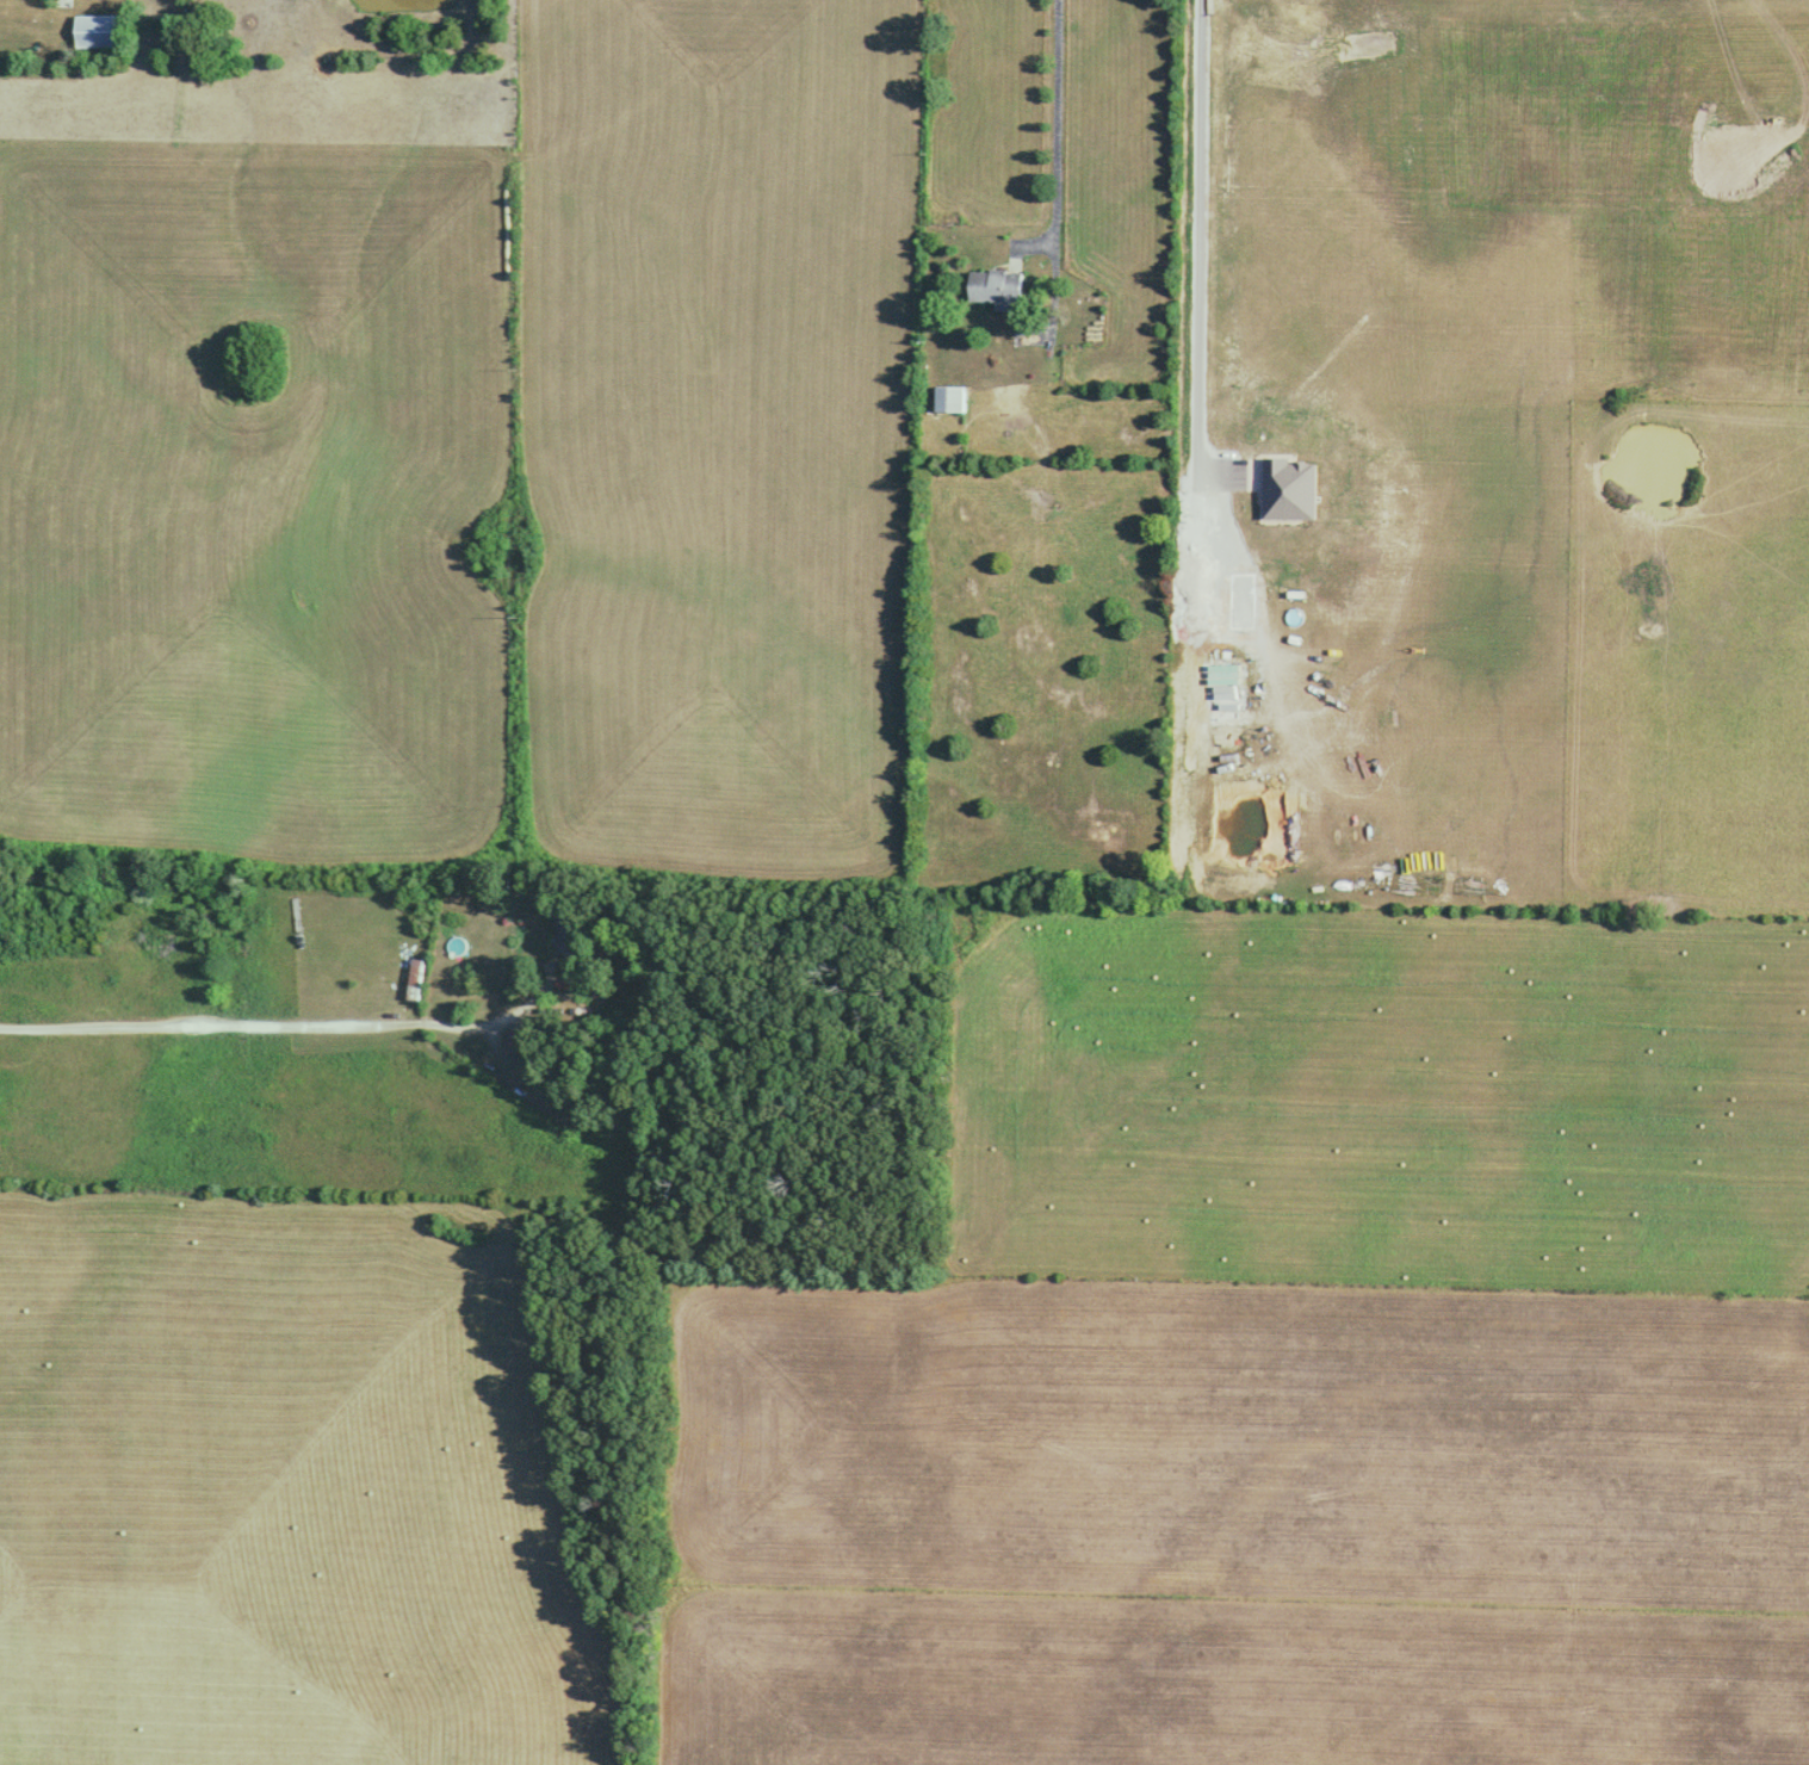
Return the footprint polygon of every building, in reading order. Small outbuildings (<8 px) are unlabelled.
[(74,49),(130,49),(130,17),(74,17),(74,49)] [(1020,272),(968,272),(968,303),(994,303),(994,314),(1020,314),(1020,272)] [(934,414),(964,414),(964,388),(934,388),(934,414)]
